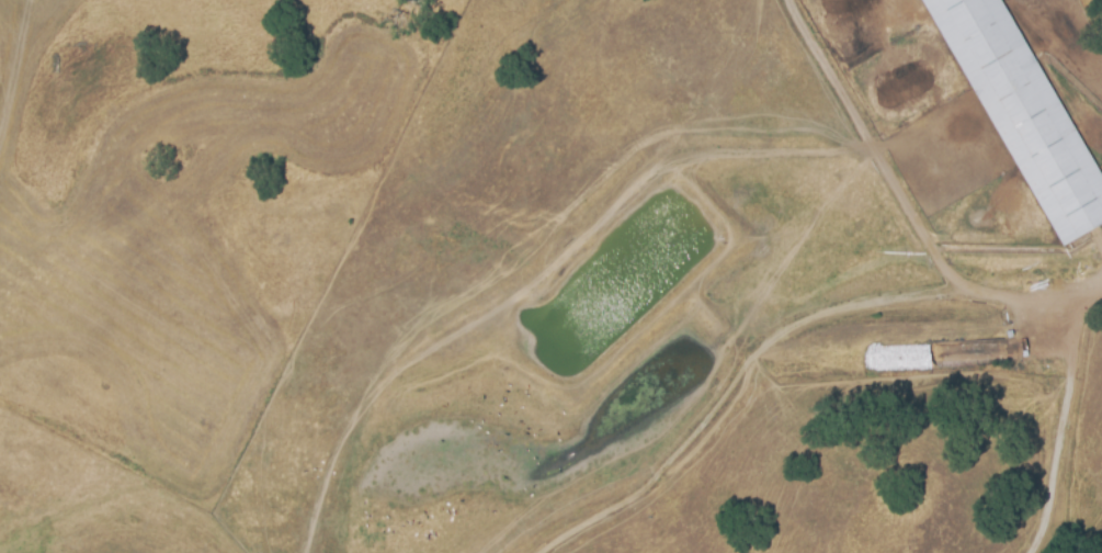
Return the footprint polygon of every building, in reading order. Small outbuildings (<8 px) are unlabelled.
[(1051,250),(1101,225),(1101,197),(1005,0),(928,0),(1051,250)]
